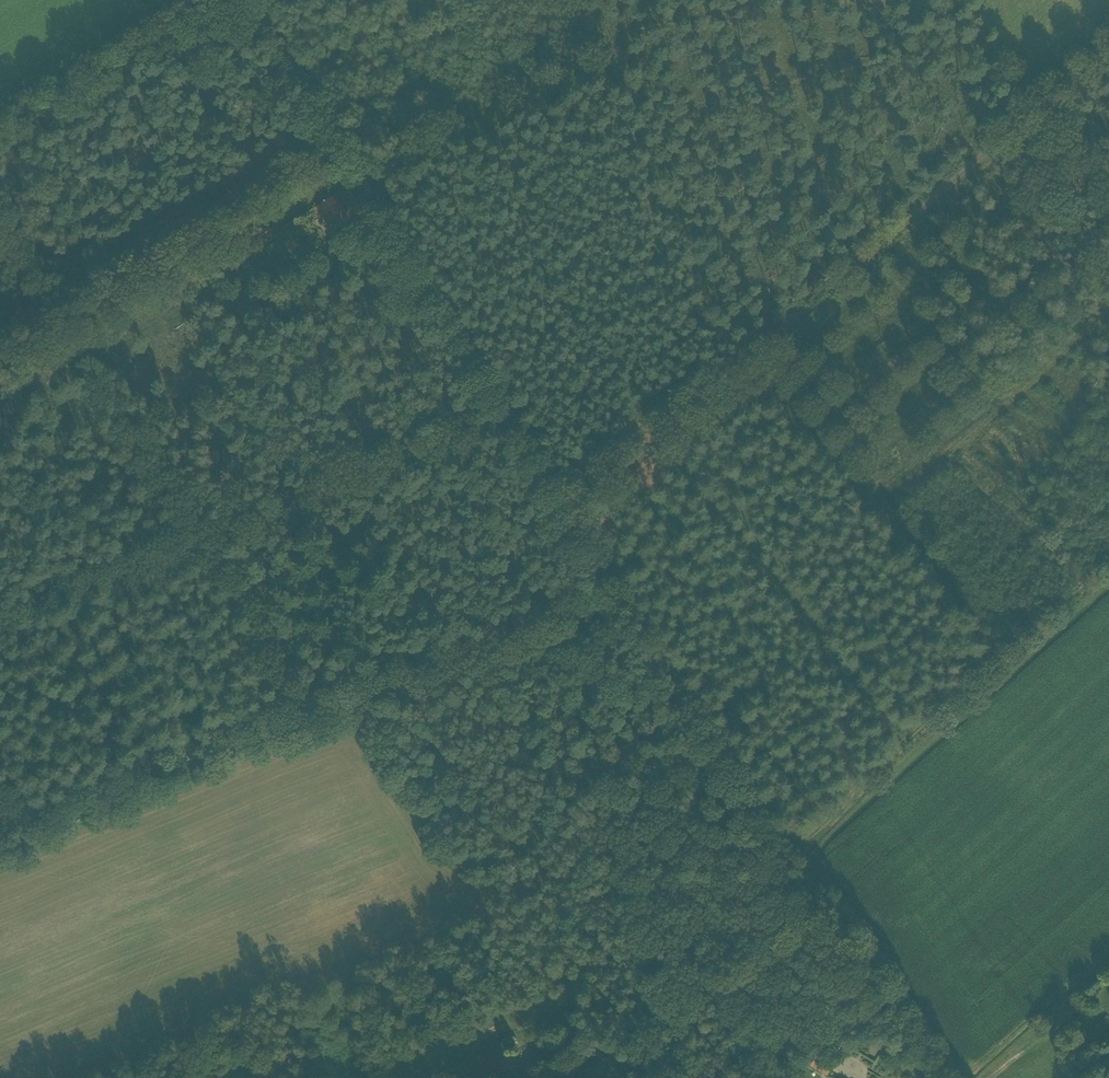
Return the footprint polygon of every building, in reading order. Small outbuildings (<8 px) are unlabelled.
[(336,228),(341,225),(350,220),(335,195),(315,208),(320,217),(327,213),(336,228)] [(988,1026),(998,1018),(992,1011),(982,1019),(988,1026)] [(1093,1023),(1108,1042),(1108,1022),(1103,1015),(1093,1023)] [(812,1065),(828,1075),(833,1067),(816,1057),(812,1065)]
